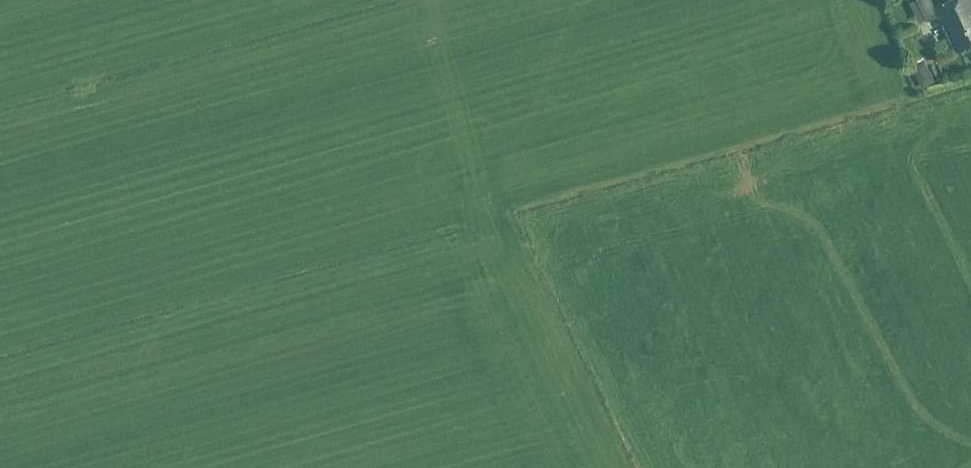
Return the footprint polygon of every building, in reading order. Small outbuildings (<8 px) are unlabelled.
[(926,20),(939,14),(955,50),(970,42),(970,0),(916,0),(926,20)] [(925,55),(914,62),(926,84),(938,78),(925,55)]
